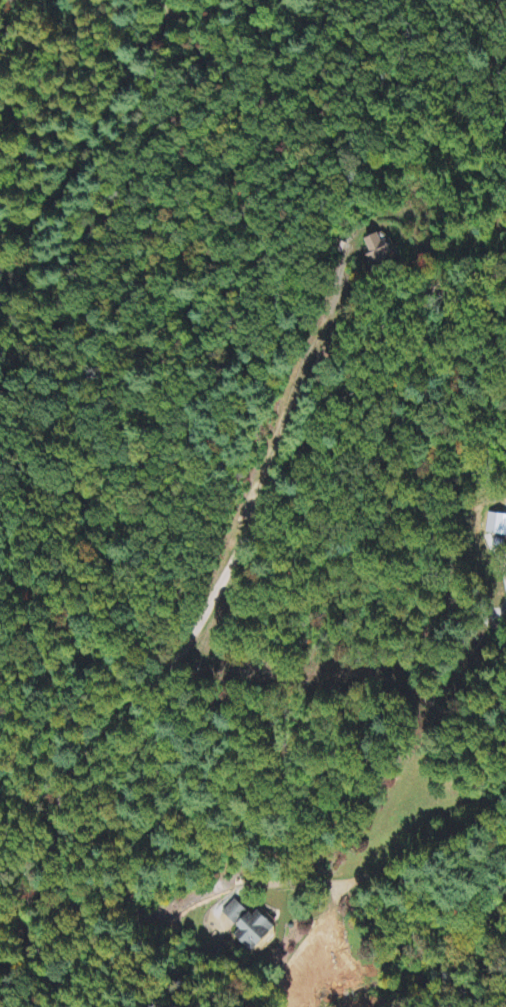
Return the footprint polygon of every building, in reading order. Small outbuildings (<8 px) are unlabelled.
[(371,244),(374,248),(370,251),(381,267),(402,252),(394,240),(389,243),(383,236),(371,244)] [(487,515),(484,536),(505,539),(505,518),(487,515)] [(224,914),(238,929),(233,934),(250,952),(271,934),(240,899),(224,914)]
